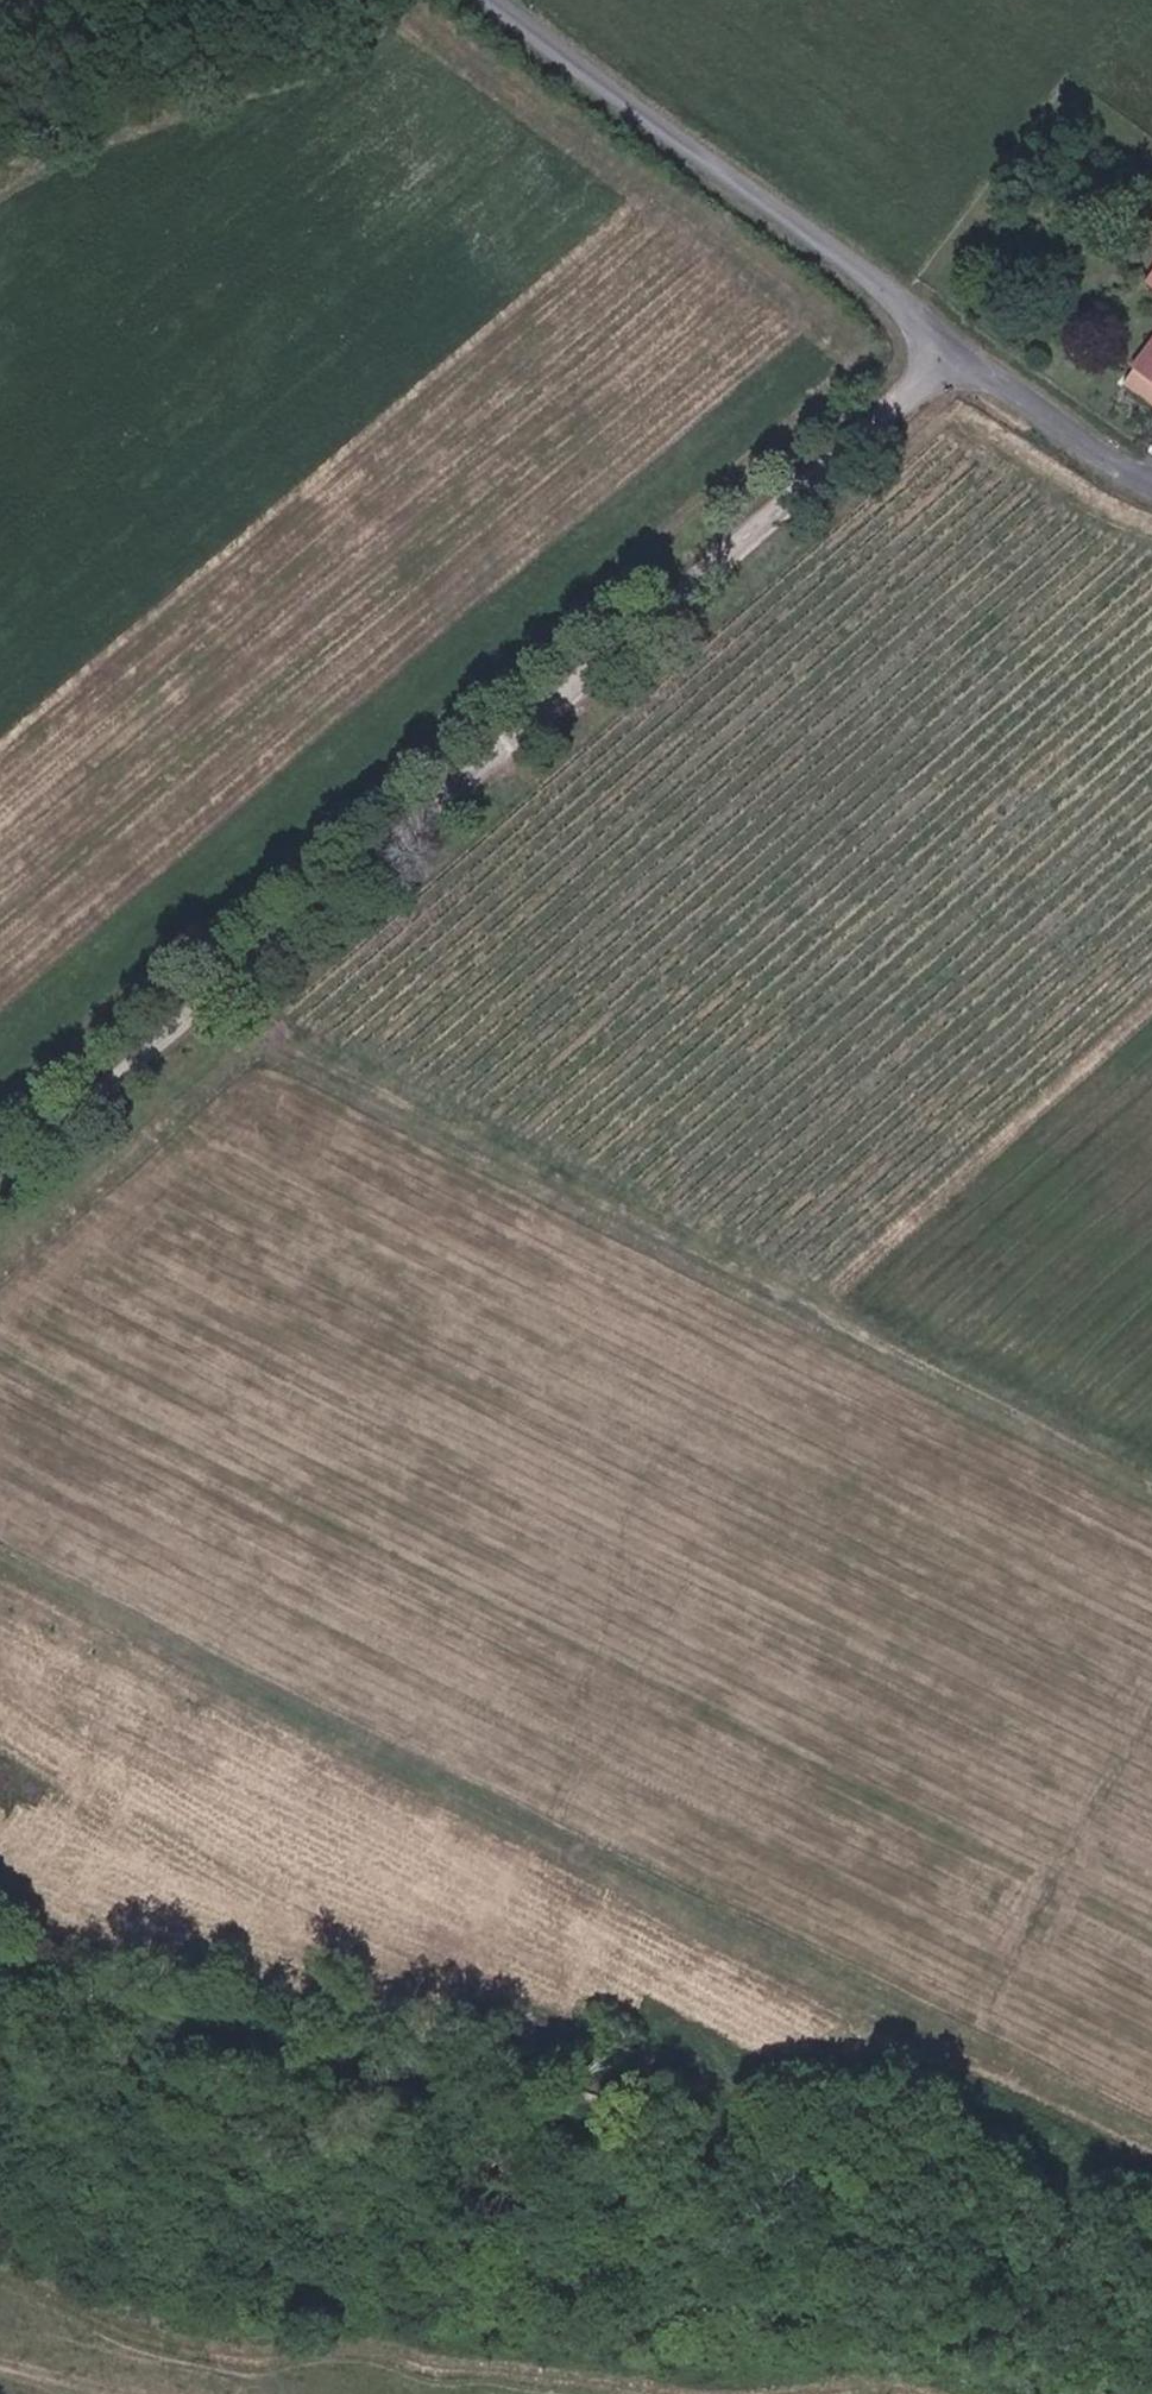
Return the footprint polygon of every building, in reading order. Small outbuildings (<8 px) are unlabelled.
[(1144,382),(1151,388),(1151,370),(1144,382)] [(1144,382),(1135,394),(1151,406),(1151,388),(1144,382)]
